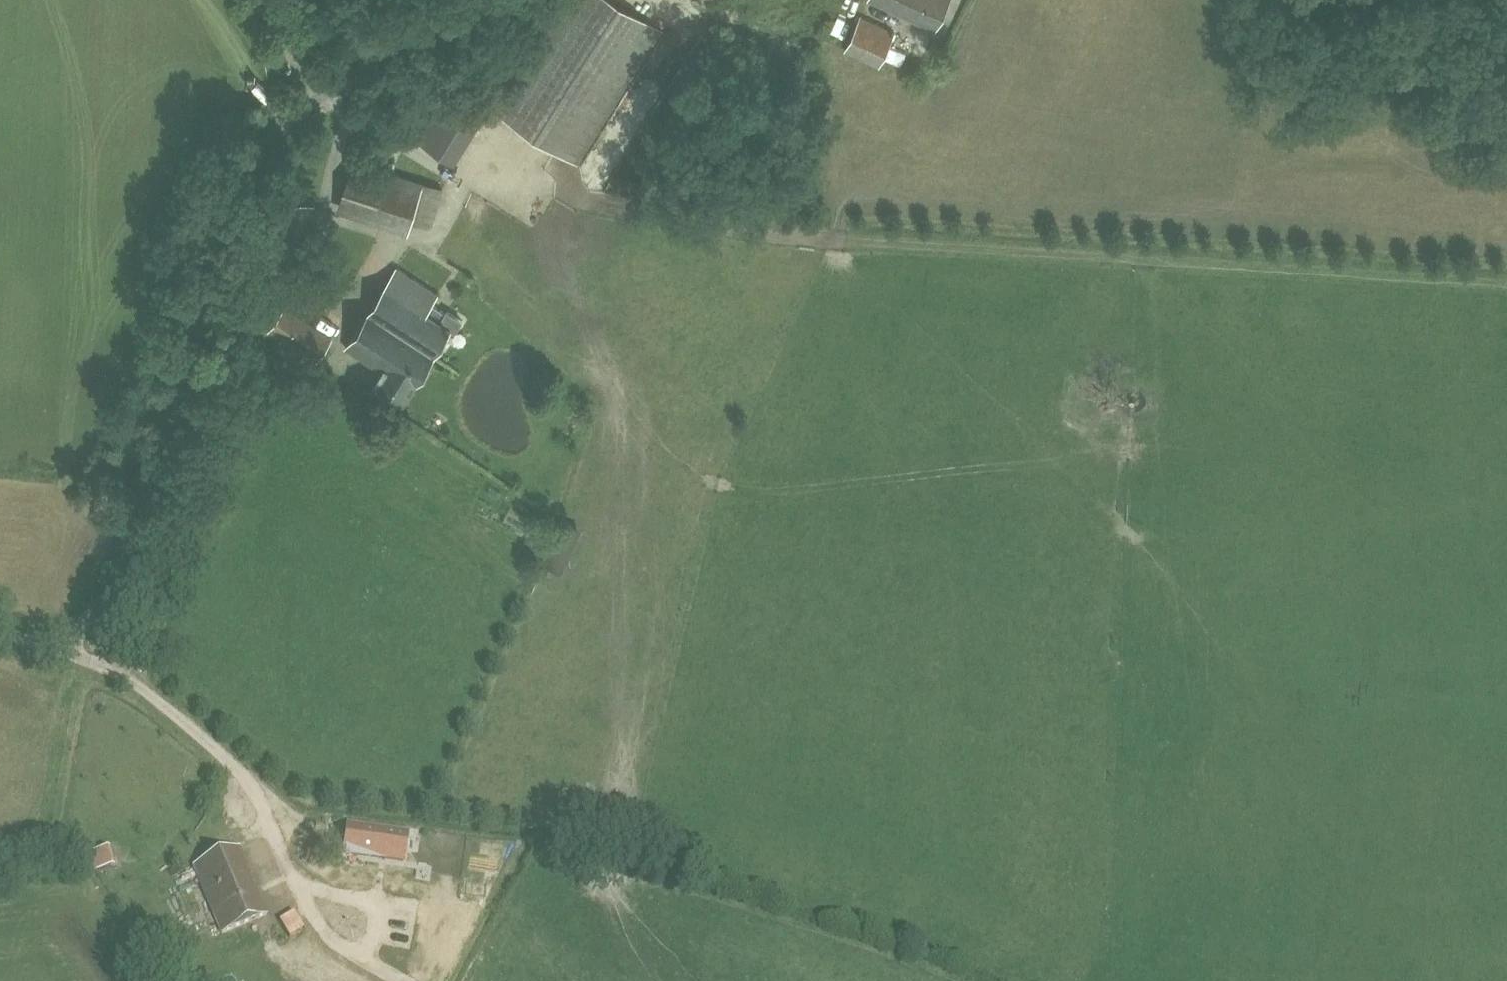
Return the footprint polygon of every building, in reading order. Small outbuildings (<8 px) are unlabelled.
[(665,30),(617,0),(561,0),(491,110),(580,164),(665,30)] [(936,29),(949,0),(874,0),(936,29)] [(896,31),(861,16),(846,50),(880,65),(896,31)] [(397,267),(346,347),(381,372),(375,382),(406,403),(450,329),(457,332),(465,319),(448,309),(441,321),(427,311),(438,294),(397,267)] [(268,332),(318,364),(333,336),(286,305),(268,332)] [(348,827),(344,856),(406,865),(410,836),(348,827)] [(233,850),(212,884),(252,907),(262,890),(273,896),(283,879),(233,850)] [(294,912),(280,920),(289,936),(303,928),(294,912)]
